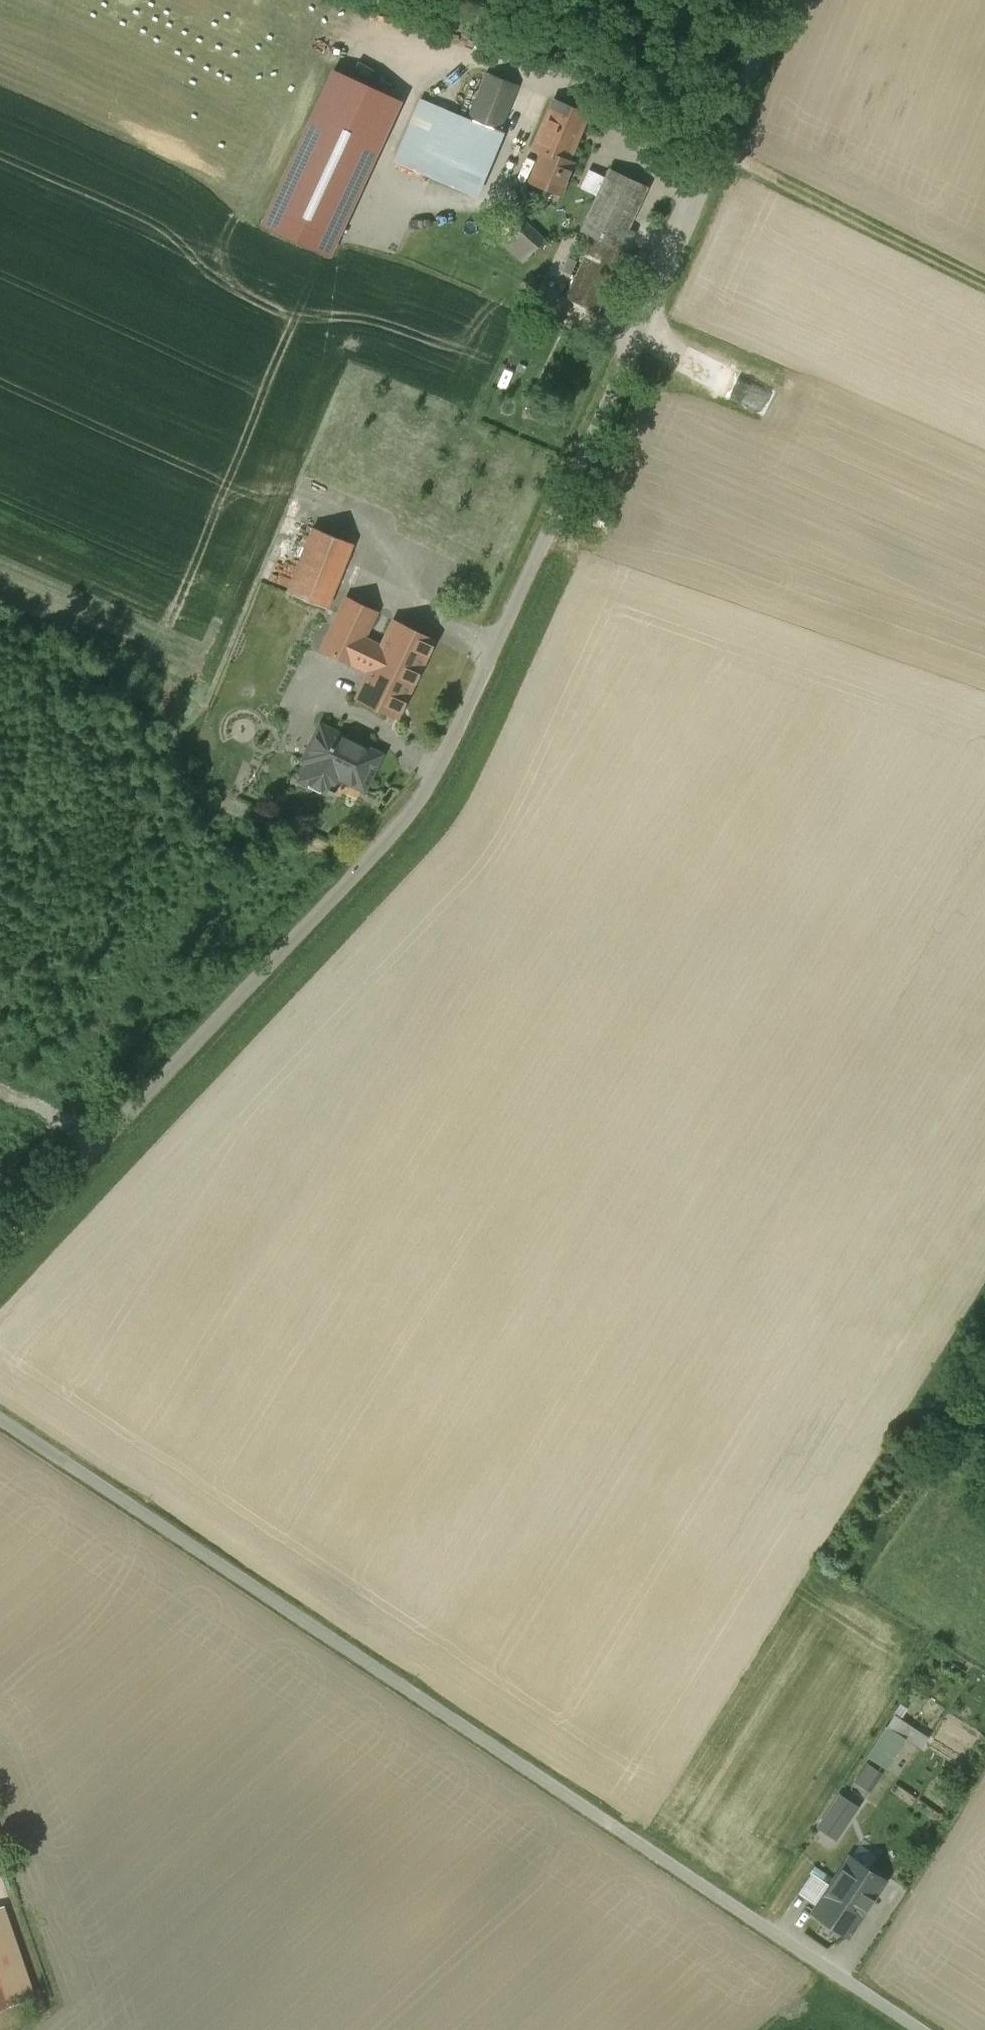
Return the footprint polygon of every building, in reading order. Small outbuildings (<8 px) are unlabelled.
[(335,71),(304,137),(369,167),(400,102),(335,71)] [(488,74),(470,118),(498,130),(517,85),(488,74)] [(544,153),(567,162),(568,161),(587,114),(554,100),(534,149),(544,153)] [(497,133),(422,103),(398,162),(472,192),(497,133)] [(328,255),(369,167),(304,137),(263,225),(328,255)] [(567,162),(544,153),(532,182),(559,193),(571,163),(568,161),(567,162)] [(647,186),(611,169),(606,178),(590,170),(582,188),(598,195),(581,231),(595,238),(566,298),(596,312),(634,231),(627,228),(647,186)] [(543,237),(516,212),(494,236),(520,261),(543,237)] [(718,396),(770,409),(775,386),(723,374),(718,396)] [(353,544),(313,528),(287,592),(327,608),(353,544)] [(377,612),(346,598),(322,649),(351,663),(349,666),(367,674),(356,698),(398,718),(435,640),(393,620),(376,655),(360,647),(377,612)] [(346,739),(321,727),(305,759),(311,762),(302,780),(333,795),(335,792),(331,790),(338,775),(364,788),(379,755),(356,744),(354,747),(344,743),(346,739)] [(906,1738),(928,1750),(935,1736),(893,1713),(869,1756),(890,1767),(906,1738)] [(868,1761),(856,1779),(872,1790),(884,1771),(868,1761)] [(834,1795),(818,1819),(837,1832),(853,1807),(834,1795)] [(871,1871),(850,1857),(813,1912),(848,1936),(883,1883),(869,1873),(871,1871)] [(0,1907),(0,2008),(13,2004),(12,2003),(34,1996),(3,1906),(0,1907)]
